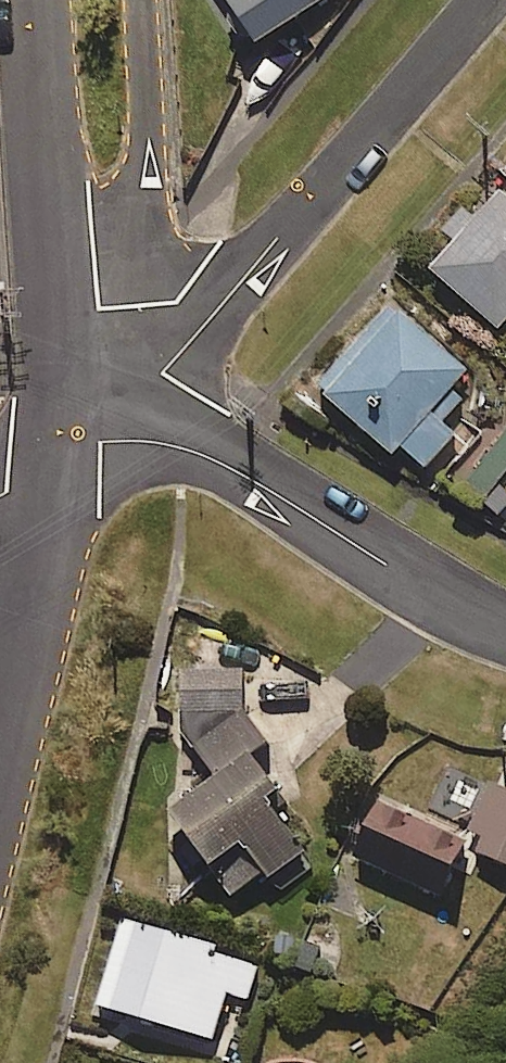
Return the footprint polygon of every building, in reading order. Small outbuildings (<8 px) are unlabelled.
[(242,44),(312,0),(215,0),(242,44)] [(486,176),(415,258),(493,326),(505,310),(505,193),(486,176)] [(463,366),(385,299),(310,385),(415,476),(452,433),(438,421),(456,400),(443,389),(463,366)] [(446,490),(470,509),(505,462),(505,414),(446,490)] [(247,661),(182,659),(185,729),(216,766),(176,793),(232,889),(270,867),(281,887),(317,866),(272,789),(286,781),(264,744),(274,738),(246,690),(247,661)] [(494,779),(470,842),(505,856),(505,784),(494,779)] [(468,832),(380,793),(354,852),(443,891),(468,832)] [(262,954),(126,911),(99,997),(214,1034),(228,989),(248,996),(262,954)]
